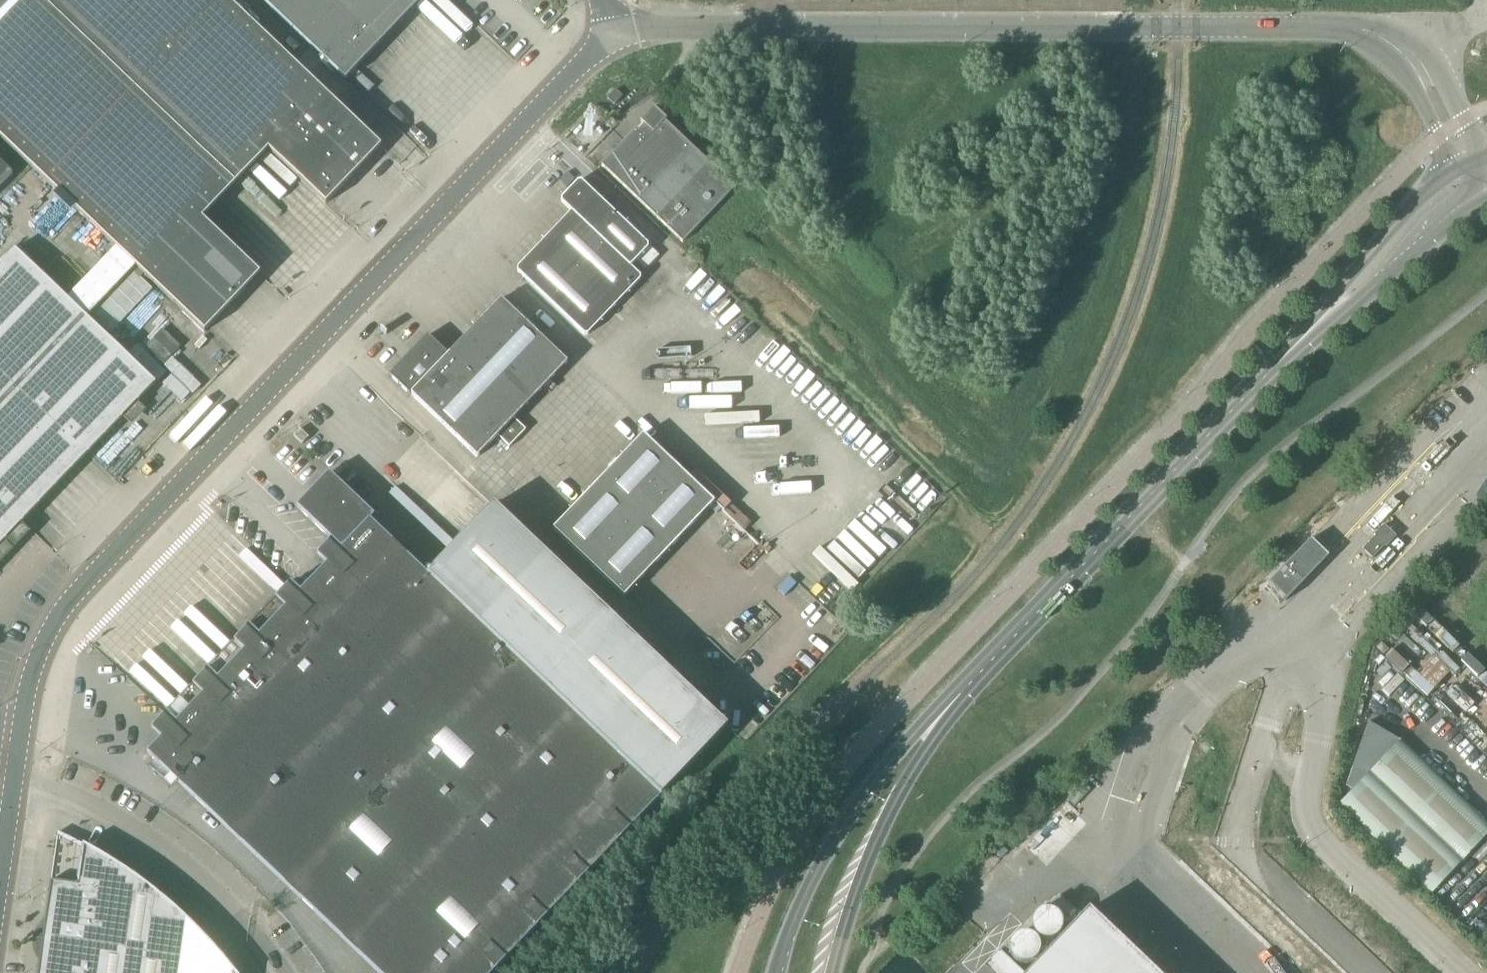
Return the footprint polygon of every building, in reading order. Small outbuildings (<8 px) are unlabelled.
[(23,522),(21,520),(41,499),(43,501),(44,499),(43,497),(63,476),(65,477),(66,476),(65,474),(85,453),(87,455),(155,383),(87,318),(135,267),(204,332),(259,274),(202,219),(268,150),(326,205),(381,147),(226,0),(23,0),(0,25),(0,138),(116,248),(67,299),(14,249),(0,264),(0,546),(23,522)] [(23,0),(0,0),(0,25),(23,0)] [(345,80),(421,0),(261,0),(345,80)] [(615,91),(607,99),(614,106),(622,97),(615,91)] [(734,189),(665,121),(666,120),(653,107),(640,121),(644,125),(638,131),(636,129),(601,166),(682,243),(734,189)] [(12,174),(0,162),(0,185),(12,174)] [(517,272),(524,279),(584,335),(587,335),(640,280),(640,277),(630,268),(636,262),(646,271),(659,256),(650,248),(648,250),(648,249),(648,246),(581,182),(577,182),(561,200),(561,203),(571,212),(517,269),(517,272)] [(500,300),(447,356),(428,337),(391,376),(477,458),(498,436),(509,447),(525,430),(514,420),(567,363),(500,300)] [(300,429),(293,436),(302,444),(308,438),(300,429)] [(552,530),(624,598),(714,503),(643,435),(552,530)] [(316,556),(326,565),(618,842),(727,727),(492,505),(426,575),(370,521),(374,517),(329,473),(296,508),(331,540),(316,556)] [(1362,550),(1372,560),(1384,547),(1386,548),(1395,537),(1383,526),(1373,536),(1375,538),(1362,550)] [(1311,545),(1268,589),(1286,606),(1329,562),(1311,545)] [(326,565),(229,667),(525,939),(618,842),(326,565)] [(229,667),(147,753),(378,972),(493,972),(525,939),(229,667)] [(1338,806),(1431,894),(1486,835),(1486,825),(1399,742),(1368,722),(1344,789),(1350,794),(1338,806)] [(1053,786),(1054,786),(1061,793),(1073,781),(1065,774),(1053,786)] [(174,960),(181,915),(174,908),(161,897),(147,886),(137,879),(127,872),(106,858),(83,845),(58,833),(42,941),(174,960)] [(998,843),(991,850),(1001,860),(1008,852),(998,843)] [(1068,922),(1076,913),(1058,896),(1050,905),(1068,922)] [(1144,964),(1129,950),(1115,937),(1100,923),(1087,911),(1028,972),(1153,972),(1144,964)] [(1038,938),(1039,939),(1040,939),(1042,940),(1043,940),(1045,940),(1046,941),(1048,941),(1049,940),(1051,940),(1052,940),(1053,939),(1055,938),(1056,937),(1057,936),(1058,935),(1059,934),(1060,933),(1060,931),(1061,930),(1061,928),(1061,927),(1061,925),(1061,924),(1061,922),(1060,921),(1060,920),(1059,918),(1058,917),(1057,916),(1056,915),(1055,914),(1054,913),(1053,913),(1052,912),(1050,912),(1049,911),(1047,911),(1046,911),(1044,911),(1043,912),(1042,912),(1040,913),(1039,913),(1038,914),(1037,915),(1035,916),(1035,917),(1034,919),(1033,920),(1033,921),(1032,923),(1032,924),(1032,926),(1032,927),(1032,929),(1033,930),(1033,932),(1034,933),(1035,934),(1035,936),(1037,937),(1038,938)] [(174,960),(173,972),(235,972),(234,972),(228,965),(220,955),(212,946),(200,933),(188,921),(181,915),(174,960)] [(1038,952),(1038,951),(1038,949),(1038,948),(1038,946),(1037,945),(1037,944),(1036,942),(1036,941),(1035,940),(1034,939),(1033,938),(1031,937),(1030,936),(1029,935),(1027,935),(1026,935),(1025,934),(1023,934),(1022,935),(1020,935),(1019,935),(1017,936),(1016,936),(1015,937),(1014,938),(1013,939),(1012,940),(1011,941),(1010,943),(1010,944),(1009,945),(1009,947),(1009,948),(1009,950),(1009,951),(1009,953),(1010,954),(1010,956),(1011,957),(1012,958),(1013,959),(1014,960),(1015,961),(1016,962),(1018,963),(1019,963),(1020,963),(1022,964),(1023,964),(1025,964),(1026,963),(1028,963),(1029,962),(1031,962),(1032,961),(1033,960),(1034,959),(1035,958),(1036,957),(1037,955),(1037,954),(1038,952)] [(38,972),(173,972),(174,960),(42,941),(38,972)] [(983,967),(990,972),(1023,972),(999,950),(983,967)]
